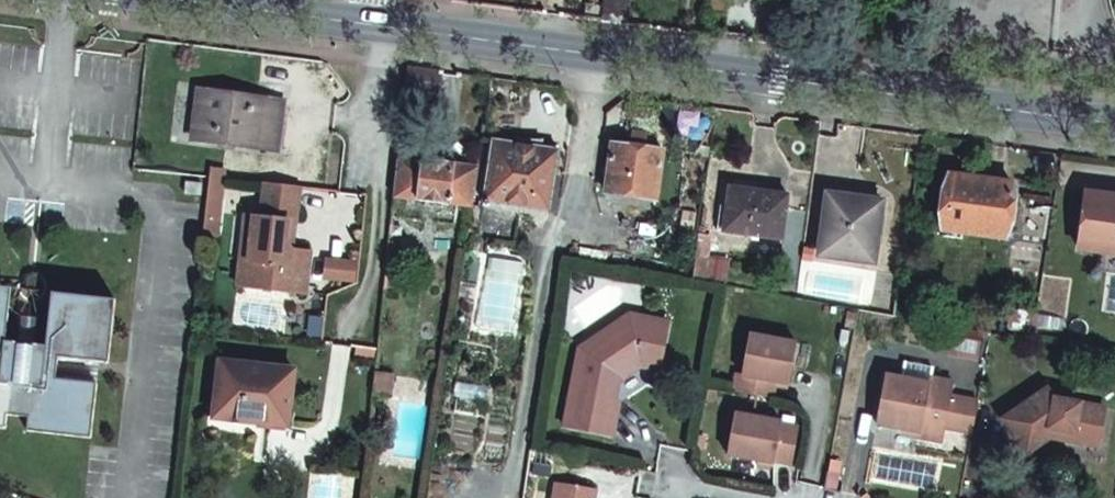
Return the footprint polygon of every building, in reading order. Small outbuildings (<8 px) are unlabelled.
[(627,24),(630,0),(603,0),(600,20),(627,24)] [(438,71),(405,67),(402,99),(434,102),(438,71)] [(283,101),(198,90),(191,138),(276,148),(283,101)] [(492,141),(483,202),(519,207),(549,212),(557,151),(492,141)] [(660,152),(612,145),(605,192),(654,200),(660,152)] [(425,154),(396,151),(396,159),(423,162),(425,154)] [(423,162),(396,159),(392,196),(471,206),(476,168),(423,162)] [(208,166),(207,177),(221,179),(222,168),(208,166)] [(1009,183),(949,175),(943,231),(1002,239),(1009,183)] [(221,179),(207,177),(202,226),(216,228),(221,179)] [(198,184),(181,183),(180,196),(197,198),(198,184)] [(237,260),(235,287),(305,294),(310,252),(284,249),(287,222),(294,222),(297,187),(262,183),(258,218),(250,217),(246,262),(237,260)] [(785,196),(730,188),(729,192),(721,191),(716,229),(779,238),(785,196)] [(1085,200),(1081,227),(1079,249),(1114,254),(1114,197),(1086,193),(1085,200)] [(881,202),(827,196),(820,256),(873,263),(881,202)] [(1081,227),(1085,200),(1072,198),(1068,226),(1081,227)] [(519,207),(483,202),(478,241),(513,246),(519,207)] [(401,226),(389,225),(388,234),(400,236),(401,226)] [(18,346),(8,345),(11,317),(0,304),(0,429),(6,429),(8,415),(29,418),(27,433),(91,439),(97,385),(57,380),(58,358),(110,364),(115,301),(66,294),(65,298),(63,301),(61,304),(54,315),(49,318),(46,349),(33,347),(18,346)] [(22,317),(18,346),(33,347),(36,319),(22,317)] [(608,385),(615,387),(639,370),(657,374),(666,328),(624,320),(576,351),(567,398),(575,399),(571,418),(563,416),(561,431),(608,440),(615,406),(611,405),(600,403),(603,387),(608,385)] [(794,345),(746,337),(739,377),(733,377),(729,394),(770,401),(773,384),(786,386),(794,345)] [(292,369),(218,361),(212,418),(206,418),(205,429),(264,436),(265,423),(286,426),(292,369)] [(391,376),(373,373),(372,393),(390,396),(391,376)] [(971,436),(977,404),(950,400),(953,386),(928,382),(927,388),(883,380),(875,428),(919,435),(918,442),(942,446),(945,432),(971,436)] [(611,405),(615,387),(608,385),(603,387),(600,403),(611,405)] [(1054,400),(1046,390),(1000,421),(1026,455),(1055,436),(1064,437),(1065,442),(1099,447),(1105,409),(1054,400)] [(575,399),(567,398),(563,416),(571,418),(575,399)] [(778,424),(731,416),(724,458),(772,467),(772,462),(790,465),(796,431),(778,428),(778,424)] [(594,495),(554,488),(553,497),(594,497),(594,495)]
